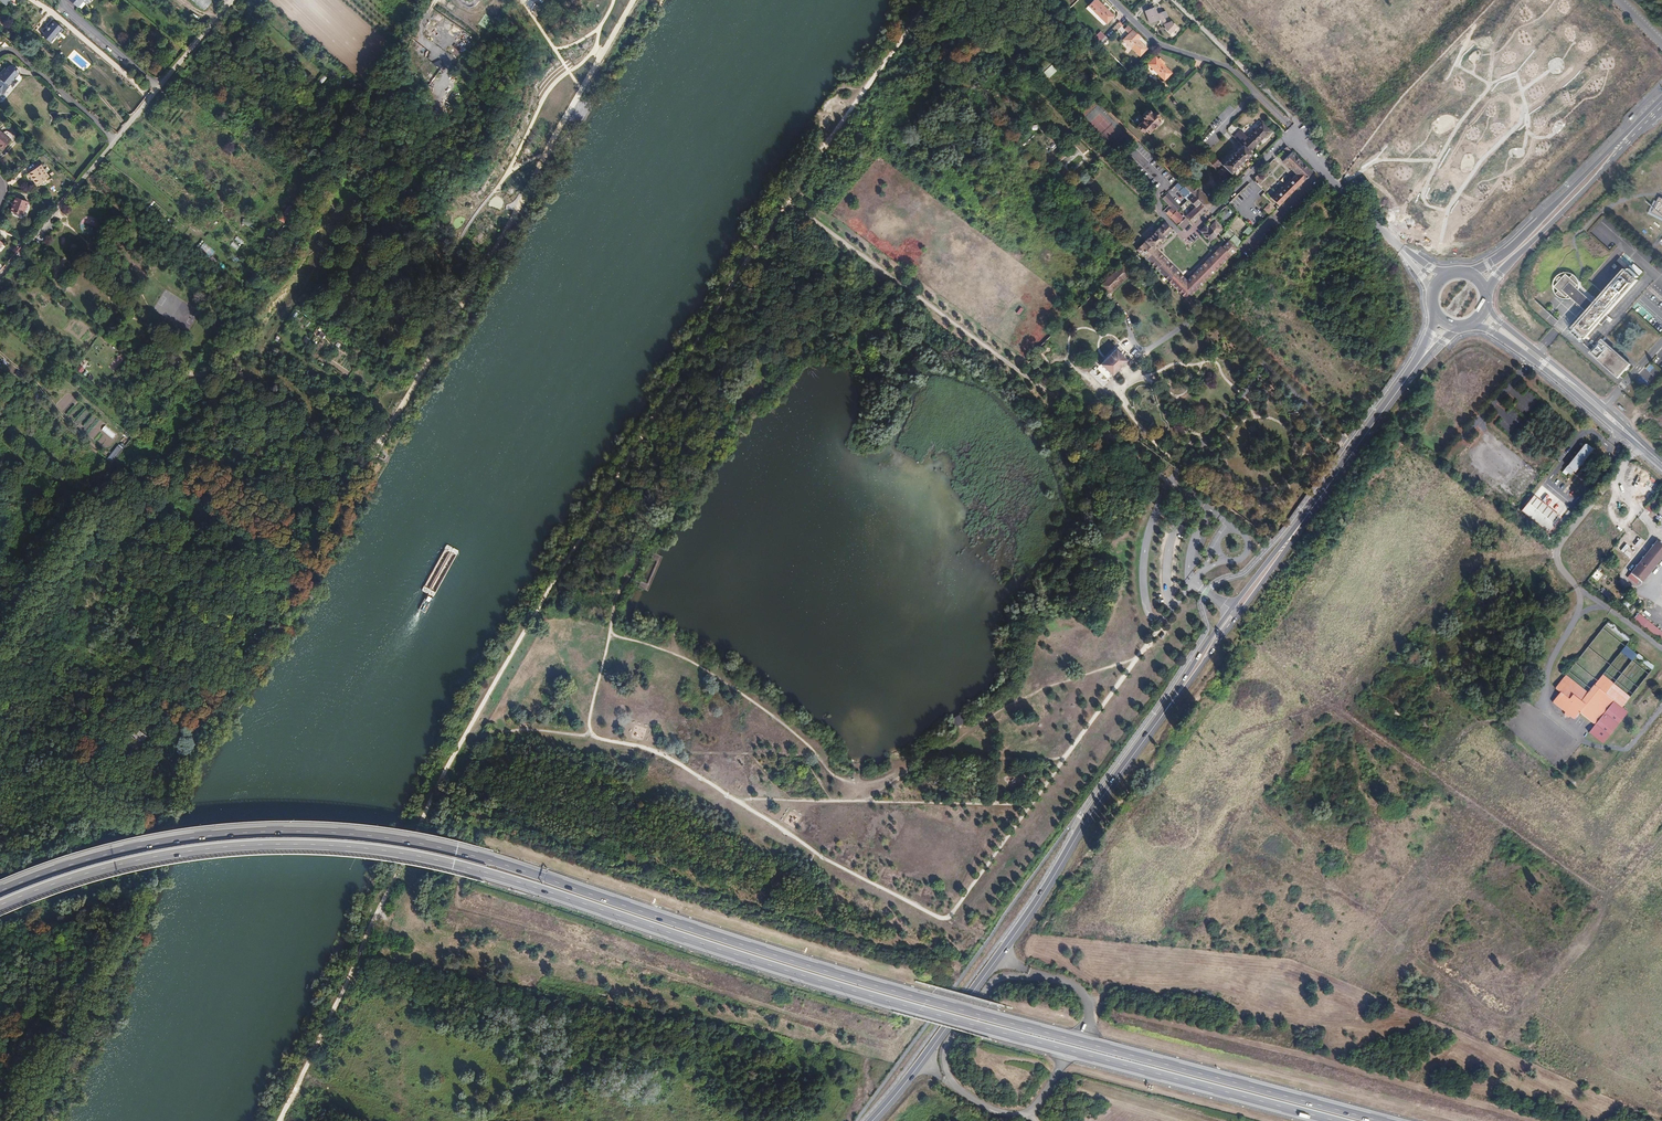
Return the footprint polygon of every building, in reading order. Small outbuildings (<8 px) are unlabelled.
[(212,0),(193,0),(204,10),(212,0)] [(1113,17),(1097,0),(1090,7),(1106,24),(1113,17)] [(1160,20),(1155,6),(1145,10),(1151,23),(1160,20)] [(1166,11),(1158,13),(1160,19),(1168,17),(1166,11)] [(1164,27),(1170,33),(1177,26),(1171,20),(1164,27)] [(63,29),(54,21),(41,35),(51,43),(63,29)] [(1120,31),(1123,25),(1117,22),(1114,28),(1120,31)] [(1097,42),(1107,32),(1102,27),(1092,37),(1097,42)] [(1147,50),(1130,33),(1123,41),(1124,42),(1129,47),(1139,58),(1147,50)] [(1102,47),(1109,41),(1104,37),(1098,43),(1102,47)] [(1126,50),(1129,47),(1124,42),(1121,45),(1126,50)] [(1163,81),(1171,74),(1155,58),(1148,65),(1163,81)] [(1046,80),(1056,71),(1051,65),(1041,74),(1046,80)] [(0,74),(0,96),(1,95),(1,94),(0,94),(2,92),(5,91),(10,85),(11,87),(13,86),(16,83),(16,81),(14,80),(17,76),(14,74),(17,70),(17,69),(16,68),(14,67),(13,67),(11,67),(9,68),(6,71),(3,75),(1,73),(0,74)] [(1165,100),(1171,93),(1168,91),(1162,98),(1165,100)] [(1150,135),(1161,123),(1158,120),(1159,118),(1160,116),(1160,115),(1158,113),(1154,116),(1151,112),(1144,119),(1145,121),(1138,128),(1143,133),(1145,131),(1150,135)] [(1221,112),(1212,125),(1218,129),(1227,116),(1221,112)] [(1249,154),(1271,132),(1264,126),(1247,143),(1242,138),(1245,136),(1242,133),(1236,140),(1249,154)] [(1208,140),(1215,134),(1210,128),(1203,135),(1208,140)] [(0,132),(0,147),(3,150),(11,141),(0,132)] [(1233,144),(1236,141),(1226,133),(1224,135),(1233,144)] [(1231,175),(1250,155),(1242,148),(1223,166),(1231,175)] [(1313,173),(1292,153),(1283,163),(1303,183),(1313,173)] [(43,155),(38,160),(42,164),(47,160),(43,155)] [(1216,169),(1220,164),(1215,159),(1210,163),(1216,169)] [(40,164),(30,172),(39,184),(49,176),(40,164)] [(1259,174),(1255,179),(1260,184),(1264,179),(1259,174)] [(1190,193),(1196,186),(1191,182),(1185,188),(1190,193)] [(1212,204),(1196,186),(1190,193),(1194,197),(1207,209),(1212,204)] [(11,209),(24,214),(29,200),(16,196),(11,209)] [(1193,223),(1207,209),(1194,197),(1189,201),(1196,208),(1186,217),(1193,223)] [(1661,200),(1653,216),(1661,220),(1661,201),(1661,200)] [(1269,215),(1275,208),(1269,203),(1263,210),(1269,215)] [(1224,222),(1231,214),(1224,207),(1217,215),(1224,222)] [(1187,281),(1155,249),(1173,232),(1165,224),(1136,250),(1163,277),(1160,280),(1164,284),(1167,281),(1187,301),(1206,280),(1211,284),(1218,276),(1214,272),(1221,265),(1225,269),(1241,253),(1229,241),(1227,243),(1230,247),(1226,251),(1222,246),(1209,258),(1208,257),(1204,261),(1205,263),(1187,281)] [(1216,236),(1206,225),(1199,232),(1210,242),(1216,236)] [(1248,226),(1242,232),(1246,236),(1252,231),(1248,226)] [(1186,241),(1190,245),(1197,237),(1193,234),(1186,241)] [(236,250),(244,242),(238,236),(230,244),(236,250)] [(210,257),(215,251),(204,242),(199,248),(210,257)] [(230,264),(227,267),(235,275),(238,272),(230,264)] [(1100,287),(1107,295),(1123,279),(1129,273),(1121,265),(1100,287)] [(1609,318),(1640,283),(1628,272),(1596,306),(1581,292),(1582,291),(1582,290),(1582,289),(1582,288),(1581,287),(1581,286),(1581,285),(1581,284),(1580,284),(1580,283),(1579,282),(1579,281),(1578,281),(1577,280),(1576,279),(1575,278),(1574,278),(1573,278),(1573,277),(1572,277),(1571,277),(1570,277),(1569,277),(1568,277),(1567,277),(1566,277),(1565,277),(1564,277),(1563,278),(1562,278),(1561,279),(1560,279),(1560,280),(1559,281),(1558,281),(1558,282),(1557,283),(1556,284),(1556,285),(1556,286),(1555,287),(1555,288),(1555,289),(1555,290),(1555,291),(1555,292),(1555,293),(1556,293),(1556,294),(1556,295),(1557,296),(1557,297),(1558,298),(1559,299),(1560,300),(1561,301),(1562,301),(1563,302),(1564,302),(1565,303),(1566,303),(1567,303),(1568,303),(1569,303),(1570,303),(1571,303),(1572,303),(1573,302),(1574,302),(1580,307),(1579,308),(1582,311),(1583,310),(1588,315),(1574,331),(1584,340),(1583,342),(1587,347),(1586,348),(1621,379),(1628,372),(1632,368),(1603,342),(1596,350),(1587,342),(1601,327),(1603,328),(1611,320),(1609,318)] [(187,331),(196,318),(185,311),(182,314),(189,319),(187,322),(184,320),(180,326),(187,331)] [(1105,361),(1100,366),(1105,372),(1110,377),(1111,378),(1127,362),(1120,356),(1115,351),(1105,361)] [(105,425),(101,430),(112,439),(116,434),(105,425)] [(107,459),(112,463),(124,444),(119,441),(107,459)] [(1592,449),(1584,443),(1563,469),(1571,476),(1592,449)] [(1561,517),(1533,496),(1521,511),(1548,533),(1561,517)] [(1629,550),(1633,544),(1626,539),(1622,545),(1629,550)] [(1661,557),(1661,545),(1657,541),(1630,573),(1633,575),(1630,579),(1636,584),(1639,580),(1642,582),(1661,557)] [(1624,559),(1623,558),(1626,555),(1619,549),(1613,556),(1622,563),(1624,559)] [(1564,580),(1561,582),(1567,591),(1569,589),(1564,580)] [(1602,589),(1600,592),(1610,598),(1612,595),(1602,589)] [(1661,640),(1661,632),(1638,613),(1633,618),(1661,641),(1661,640)] [(1622,707),(1654,666),(1638,653),(1636,656),(1636,654),(1626,646),(1631,640),(1630,638),(1613,624),(1610,621),(1608,621),(1556,686),(1555,687),(1556,688),(1556,689),(1560,692),(1553,700),(1553,703),(1565,712),(1564,714),(1564,715),(1566,716),(1567,717),(1568,717),(1569,717),(1570,716),(1573,719),(1574,719),(1575,718),(1579,713),(1593,724),(1594,724),(1589,731),(1603,742),(1627,712),(1622,707)] [(960,715),(948,721),(954,730),(965,724),(960,715)]
